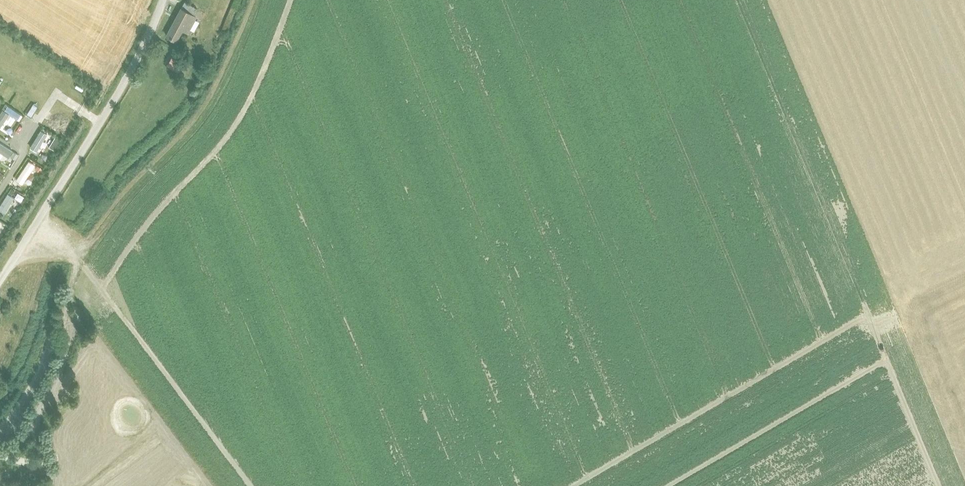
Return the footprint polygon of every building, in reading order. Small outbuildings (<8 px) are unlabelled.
[(166,35),(175,40),(181,29),(187,32),(195,16),(193,15),(197,8),(184,1),(166,35)] [(185,56),(174,50),(167,62),(179,69),(185,56)] [(6,463),(1,467),(7,477),(13,474),(6,463)]
